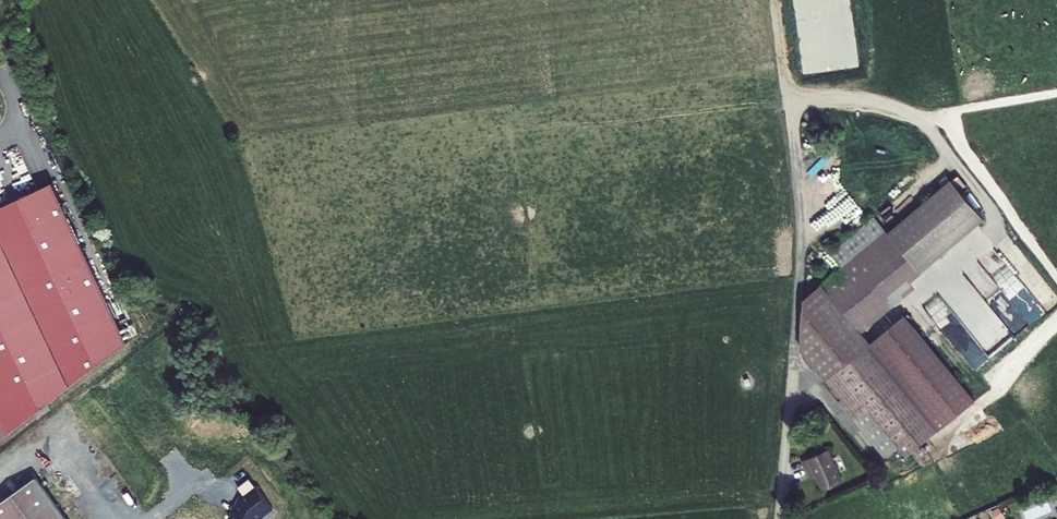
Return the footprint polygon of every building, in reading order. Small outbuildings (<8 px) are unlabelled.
[(32,198),(37,210),(60,199),(52,181),(0,206),(0,213),(32,198)] [(851,268),(812,299),(809,348),(832,379),(826,383),(856,424),(852,427),(880,465),(896,453),(901,460),(944,428),(879,340),(875,343),(869,335),(901,310),(895,302),(991,226),(959,185),(895,236),(883,222),(840,256),(851,268)] [(127,339),(60,199),(37,210),(32,198),(0,213),(0,413),(6,433),(127,339)] [(848,483),(831,449),(801,464),(806,473),(809,471),(813,480),(817,478),(825,494),(848,483)] [(0,498),(0,513),(5,518),(76,518),(36,469),(0,498)]
